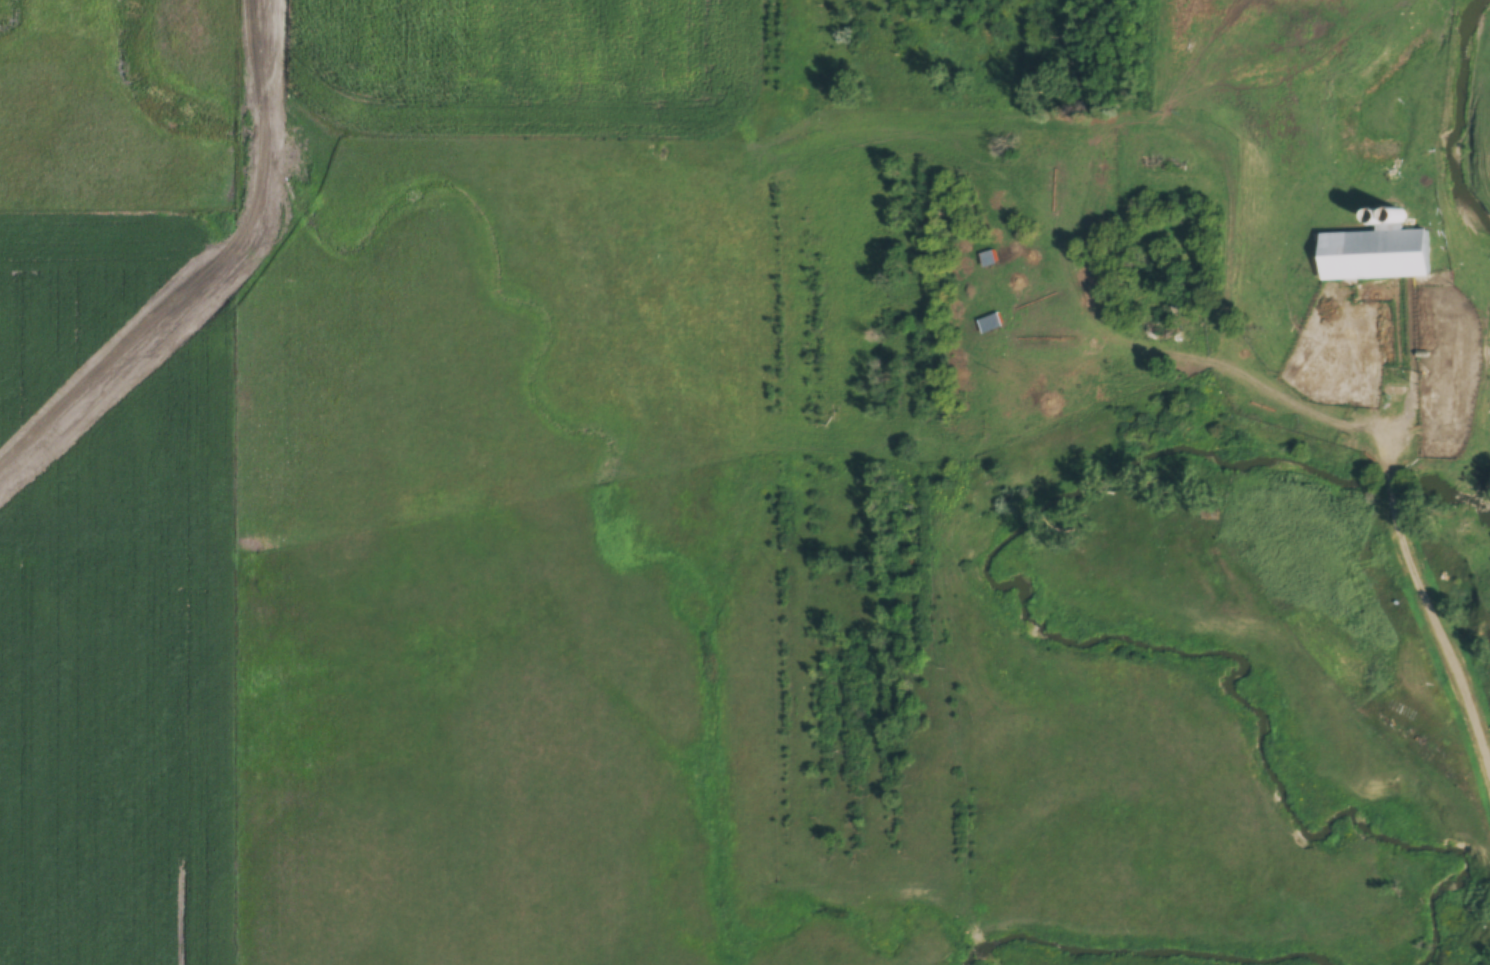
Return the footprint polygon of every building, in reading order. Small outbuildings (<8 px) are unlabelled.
[(1322,282),(1428,278),(1426,228),(1376,230),(1376,233),(1321,235),(1322,282)]
